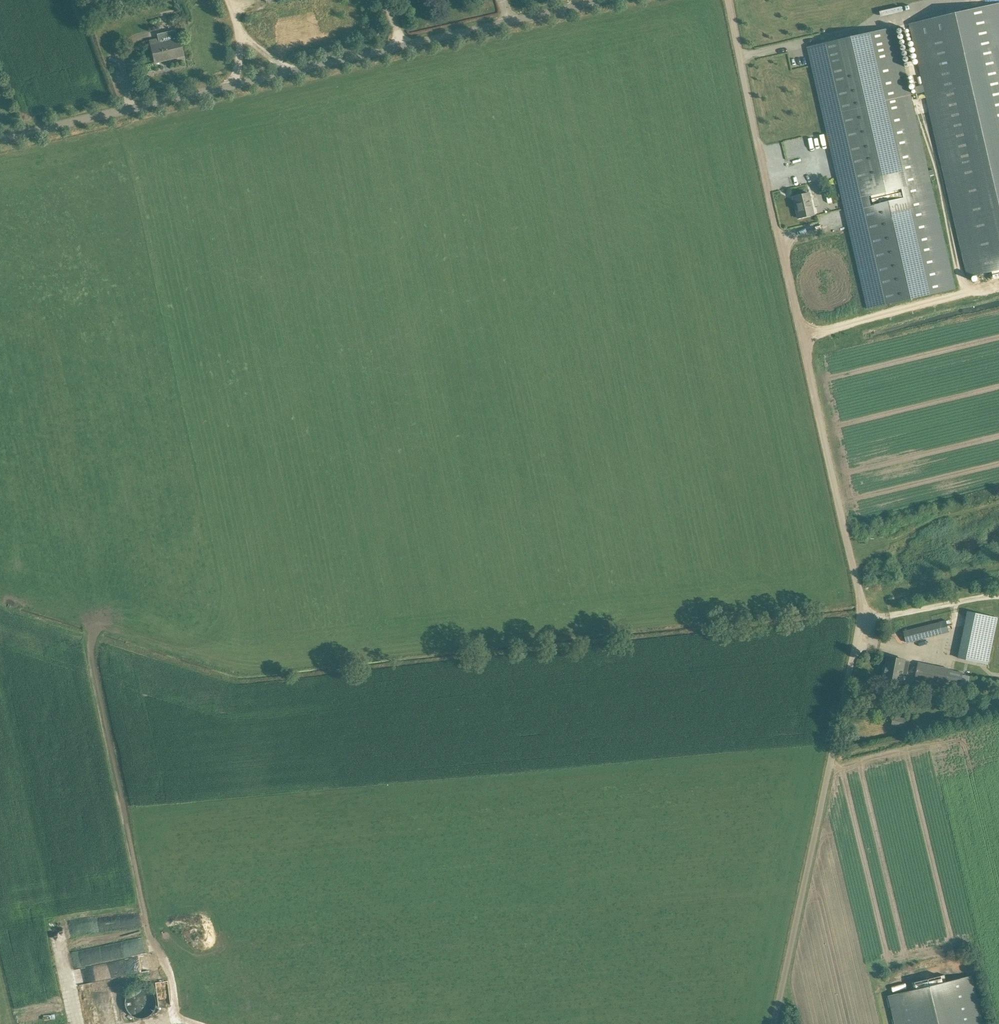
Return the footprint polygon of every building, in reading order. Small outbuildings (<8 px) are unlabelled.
[(919,63),(925,91),(911,94),(895,27),(808,47),(843,202),(846,201),(848,209),(845,209),(868,309),(955,289),(931,182),(929,175),(934,174),(933,169),(928,170),(912,101),(927,97),(968,277),(990,272),(992,279),(998,278),(998,3),(910,23),(919,63)] [(179,38),(178,39),(176,30),(161,33),(162,37),(150,40),(155,63),(156,62),(156,61),(167,58),(168,60),(183,56),(179,38)] [(810,193),(804,195),(794,197),(796,197),(798,207),(796,207),(799,218),(815,215),(810,193)] [(958,658),(988,664),(998,618),(968,612),(958,658)] [(943,634),(940,622),(905,632),(908,643),(943,634)] [(882,679),(892,681),(901,683),(905,659),(889,656),(886,672),(883,672),(882,679)] [(916,679),(946,684),(949,670),(949,669),(919,663),(916,679)] [(949,670),(946,684),(960,687),(963,672),(949,670)] [(893,717),(891,726),(903,728),(905,719),(893,717)] [(145,938),(70,950),(73,968),(82,967),(85,981),(150,971),(145,938)] [(972,975),(946,981),(945,976),(912,984),(914,991),(889,997),(895,1023),(983,1023),(972,975)] [(108,1007),(108,1003),(101,1002),(100,1008),(105,1008),(104,1020),(109,1020),(109,1019),(114,1020),(115,1008),(108,1007)]
